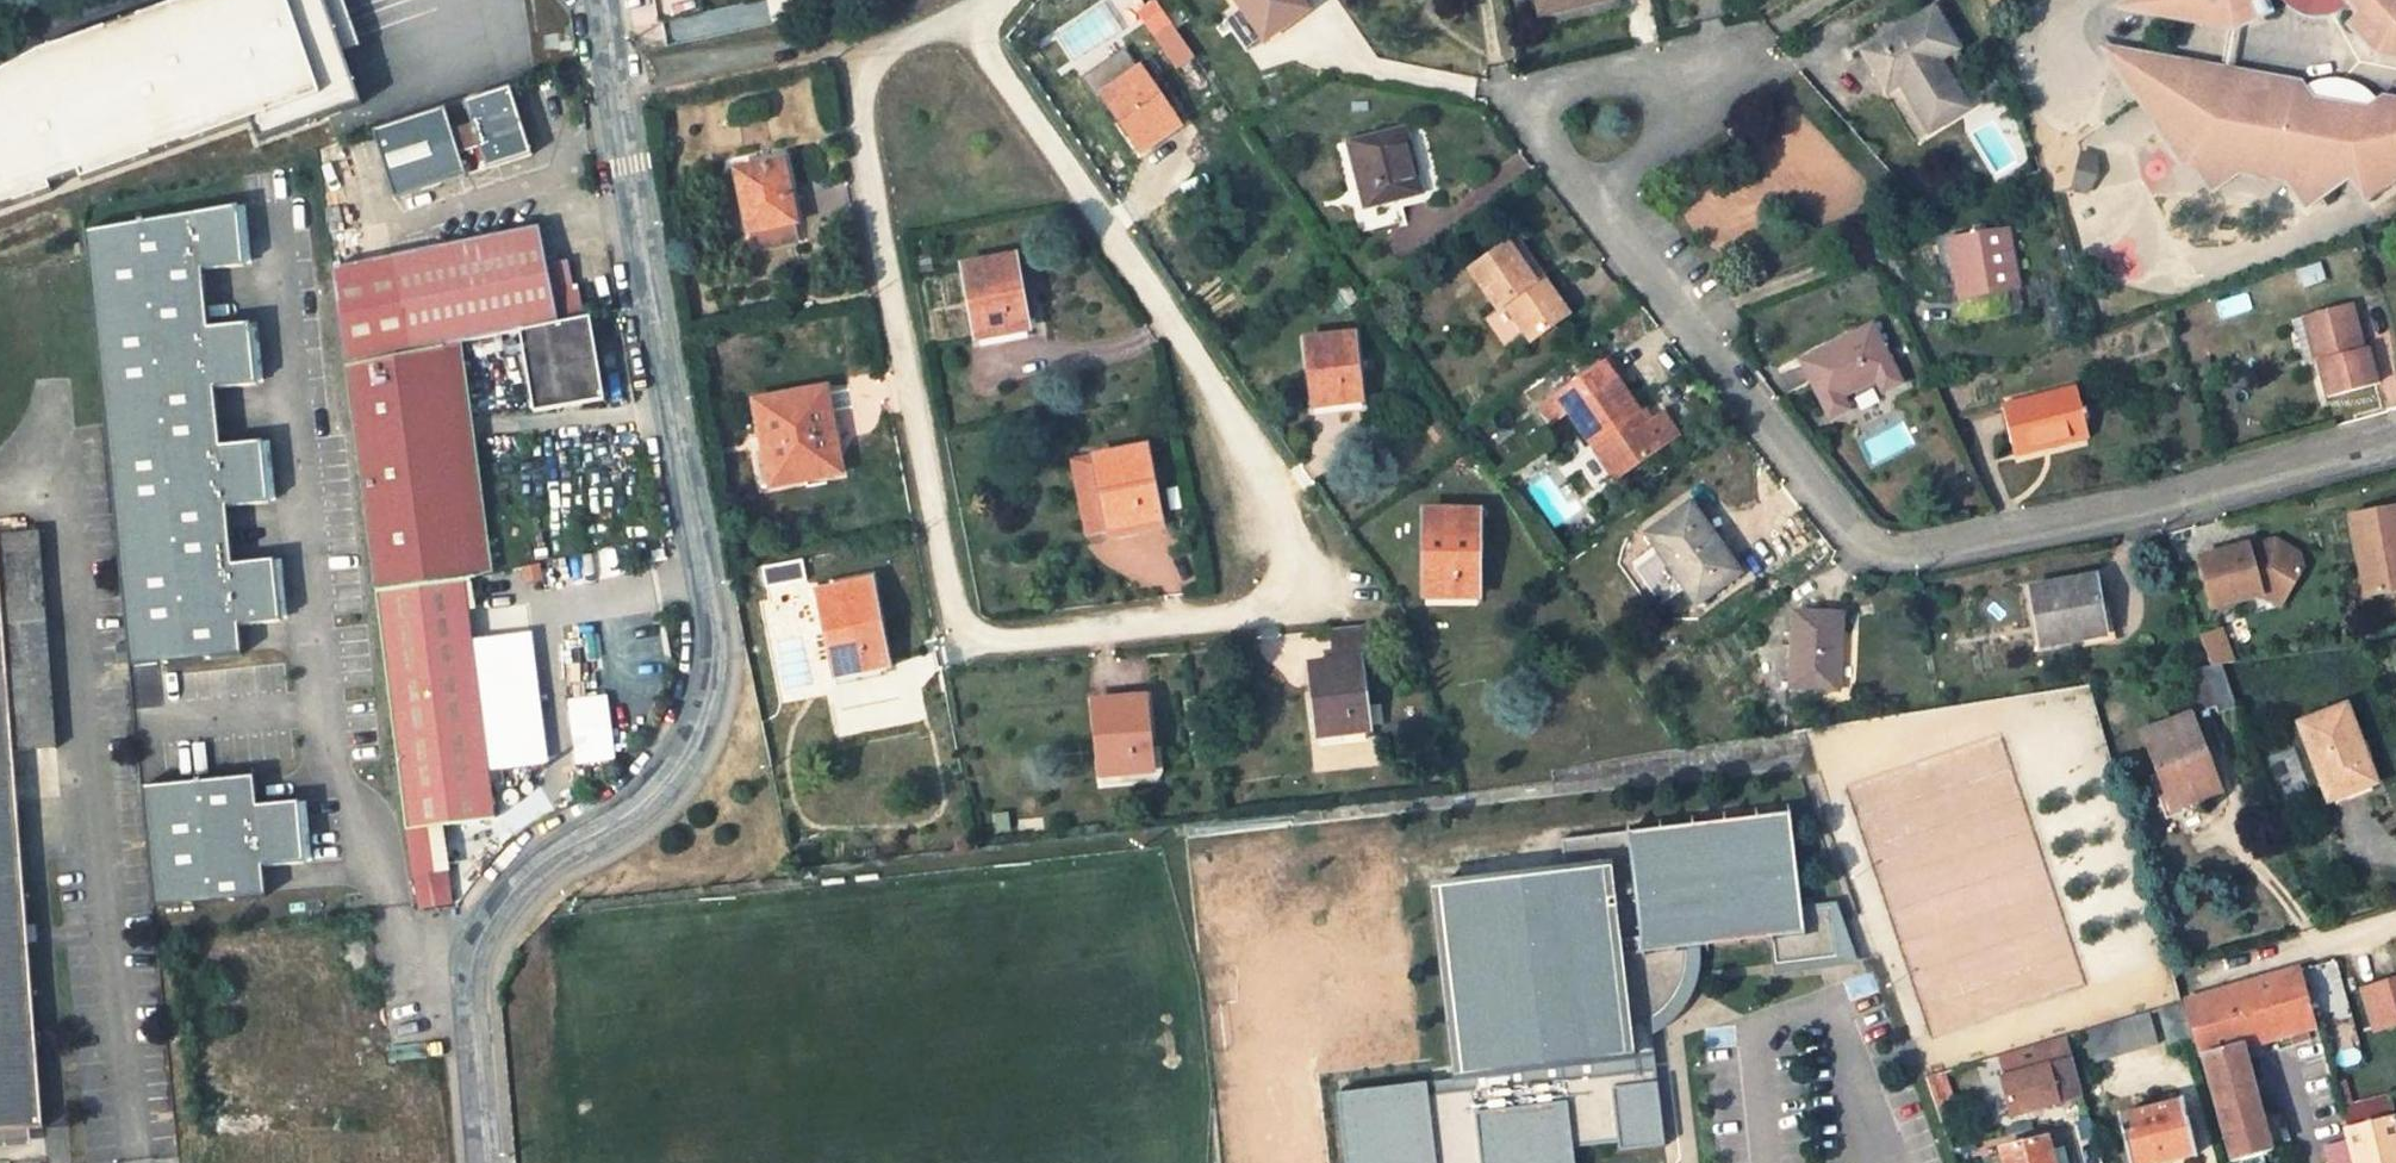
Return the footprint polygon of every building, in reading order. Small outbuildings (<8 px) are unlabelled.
[(321,0),(192,0),(39,56),(0,77),(0,215),(252,123),(260,142),(362,105),(321,0)] [(1300,0),(1234,0),(1263,40),(1306,9),(1300,0)] [(1540,13),(1588,0),(1536,0),(1540,13)] [(1620,0),(1588,0),(1540,13),(1546,32),(1623,11),(1620,0)] [(2114,7),(2229,28),(2234,0),(2130,0),(2114,7)] [(2229,28),(2237,29),(2238,27),(2267,14),(2260,0),(2234,0),(2229,28)] [(2287,2),(2290,4),(2304,11),(2321,15),(2332,15),(2346,10),(2352,7),(2347,0),(2324,0),(2324,1),(2320,3),(2315,3),(2311,1),(2311,0),(2286,0),(2287,2)] [(2352,7),(2363,19),(2352,29),(2375,54),(2395,58),(2395,0),(2347,0),(2352,7)] [(1956,49),(1932,9),(1862,52),(1886,92),(1900,84),(1913,106),(1929,132),(1966,109),(1948,79),(1937,85),(1926,68),(1937,61),(1956,49)] [(1156,14),(1146,22),(1172,59),(1183,52),(1156,14)] [(2229,69),(2237,29),(2229,28),(2220,68),(2229,69)] [(2103,45),(2119,69),(2143,53),(2103,45)] [(2296,82),(2229,69),(2220,68),(2143,53),(2119,69),(2141,103),(2146,99),(2162,123),(2158,126),(2184,166),(2257,179),(2258,172),(2283,177),(2281,184),(2321,191),(2336,182),(2333,177),(2339,173),(2344,177),(2354,183),(2359,185),(2363,187),(2366,189),(2369,193),(2395,175),(2395,101),(2380,97),(2376,100),(2360,111),(2309,101),(2300,87),(2296,82)] [(1937,61),(1926,68),(1937,85),(1948,79),(1937,61)] [(1157,140),(1178,125),(1139,68),(1101,94),(1137,146),(1154,135),(1157,140)] [(2317,81),(2300,87),(2309,101),(2360,111),(2376,100),(2366,91),(2357,86),(2348,82),(2338,80),(2328,80),(2317,81)] [(512,87),(375,132),(397,200),(468,177),(448,116),(469,109),(489,170),(534,155),(512,87)] [(1907,110),(1923,136),(1929,132),(1913,106),(1907,110)] [(556,119),(542,124),(549,144),(562,139),(556,119)] [(1402,126),(1346,141),(1364,206),(1419,191),(1402,126)] [(1140,151),(1157,140),(1154,135),(1137,146),(1140,151)] [(795,222),(780,158),(740,167),(747,200),(741,201),(748,232),(755,231),(759,249),(798,240),(794,222),(795,222)] [(734,169),(741,201),(747,200),(740,167),(734,169)] [(240,207),(88,239),(94,312),(208,301),(205,272),(247,267),(240,207)] [(1984,230),(1983,223),(1970,225),(1972,233),(1984,230)] [(527,331),(586,320),(580,288),(572,289),(571,284),(576,282),(571,259),(549,263),(541,225),(396,253),(336,265),(349,366),(414,353),(463,344),(527,331)] [(1972,233),(1948,237),(1961,318),(2011,310),(2008,291),(2017,290),(2007,226),(1984,230),(1972,233)] [(1533,282),(1540,277),(1514,240),(1507,245),(1533,282)] [(1529,339),(1565,314),(1540,277),(1533,282),(1507,245),(1469,270),(1496,309),(1504,303),(1529,339)] [(1025,329),(1013,256),(964,264),(976,338),(1025,329)] [(1345,286),(1335,294),(1345,308),(1356,300),(1345,286)] [(2020,308),(2017,290),(2008,291),(2011,310),(2020,308)] [(208,301),(94,312),(107,431),(221,419),(218,390),(260,386),(253,324),(211,329),(208,301)] [(2362,347),(2350,304),(2293,319),(2306,364),(2318,362),(2327,396),(2375,383),(2366,347),(2362,347)] [(1419,330),(1411,315),(1398,322),(1406,337),(1419,330)] [(586,320),(527,331),(539,412),(610,402),(597,318),(586,320)] [(1899,382),(1871,325),(1800,361),(1828,418),(1848,409),(1841,395),(1874,379),(1881,391),(1899,382)] [(1359,400),(1351,333),(1304,338),(1311,400),(1329,399),(1330,404),(1359,400)] [(710,363),(707,341),(696,343),(700,365),(710,363)] [(414,353),(349,366),(367,505),(377,589),(465,573),(494,567),(463,344),(414,353)] [(1568,412),(1615,478),(1656,448),(1665,442),(1675,434),(1657,410),(1648,417),(1638,424),(1630,414),(1636,410),(1614,379),(1619,375),(1607,359),(1557,396),(1542,405),(1553,422),(1568,412)] [(2075,386),(2001,404),(2013,454),(2087,436),(2075,386)] [(839,473),(823,389),(754,402),(762,449),(769,486),(839,473)] [(1636,410),(1630,414),(1638,424),(1648,417),(1641,407),(1636,410)] [(221,419),(107,431),(120,550),(234,537),(230,509),(272,504),(266,443),(224,447),(221,419)] [(1159,518),(1144,446),(1071,461),(1085,533),(1159,518)] [(760,488),(769,486),(762,449),(753,451),(760,488)] [(1736,572),(1689,504),(1646,534),(1694,602),(1736,572)] [(2351,516),(2366,594),(2395,588),(2395,508),(2351,516)] [(1476,597),(1476,510),(1423,510),(1423,586),(1444,587),(1444,597),(1476,597)] [(0,531),(0,1123),(27,1121),(27,1126),(38,1125),(13,749),(56,746),(41,528),(0,531)] [(234,537),(120,550),(133,669),(247,657),(243,627),(285,622),(278,561),(237,565),(234,537)] [(2197,559),(2211,609),(2261,595),(2259,589),(2270,586),(2286,595),(2301,568),(2297,553),(2273,540),(2258,544),(2260,549),(2249,552),(2247,545),(2197,559)] [(396,737),(408,824),(495,813),(465,573),(377,589),(396,737)] [(2093,577),(2031,587),(2040,645),(2103,634),(2093,577)] [(885,666),(867,579),(816,589),(831,665),(850,661),(852,672),(885,666)] [(2280,606),(2286,595),(2270,586),(2259,589),(2261,595),(2280,606)] [(1836,689),(1840,614),(1792,612),(1789,687),(1836,689)] [(1307,663),(1317,736),(1365,729),(1367,729),(1358,658),(1368,656),(1365,624),(1331,628),(1335,660),(1307,663)] [(2208,684),(2218,713),(2236,706),(2221,664),(2181,669),(2188,690),(2208,684)] [(576,764),(617,759),(610,694),(568,699),(576,764)] [(1151,770),(1143,696),(1090,702),(1098,776),(1151,770)] [(2344,705),(2298,723),(2327,801),(2375,783),(2373,778),(2380,776),(2366,739),(2359,742),(2344,705)] [(2218,792),(2188,715),(2142,733),(2172,809),(2218,792)] [(1365,729),(1317,736),(1318,745),(1367,739),(1365,729)] [(1452,773),(1442,775),(1446,790),(1455,787),(1452,773)] [(254,775),(140,786),(152,907),(266,896),(263,866),(304,862),(298,800),(256,805),(254,775)] [(1559,840),(1563,872),(1602,868),(1622,1029),(1623,1029),(1626,1028),(1632,1026),(1641,1022),(1650,1016),(1658,1010),(1665,1003),(1671,994),(1676,986),(1679,976),(1682,966),(1683,956),(1682,950),(1693,949),(1771,939),(1774,965),(1833,957),(1827,910),(1800,913),(1787,812),(1559,840)] [(1563,872),(1437,888),(1461,1079),(1626,1059),(1622,1029),(1602,868),(1563,872)] [(1833,957),(1774,965),(1774,970),(1849,962),(1827,910),(1833,957)] [(1632,1026),(1626,1028),(1627,1039),(1636,1036),(1647,1031),(1656,1025),(1665,1017),(1673,1009),(1680,999),(1685,990),(1689,979),(1692,968),(1694,956),(1693,949),(1682,950),(1683,956),(1682,966),(1679,976),(1676,986),(1671,994),(1665,1003),(1658,1010),(1650,1016),(1641,1022),(1632,1026)] [(2184,1001),(2201,1059),(2239,1048),(2313,1026),(2297,970),(2184,1001)] [(2359,991),(2372,1032),(2395,1025),(2395,980),(2359,991)] [(2157,1008),(2167,1043),(2189,1038),(2179,1003),(2157,1008)] [(2095,1062),(2158,1043),(2149,1011),(2085,1030),(2095,1062)] [(2037,1066),(1998,1078),(2009,1116),(2081,1096),(2064,1036),(2031,1046),(2037,1066)] [(2230,1159),(2268,1148),(2240,1051),(2239,1048),(2201,1059),(2230,1159)] [(1933,1105),(1953,1100),(1944,1071),(1923,1077),(1933,1105)] [(1431,1084),(1335,1094),(1342,1162),(1439,1162),(1431,1084)] [(2395,1126),(2388,1097),(2339,1109),(2347,1142),(2353,1162),(2395,1162),(2395,1126)] [(2182,1100),(2117,1116),(2128,1162),(2159,1162),(2195,1154),(2182,1100)] [(2048,1154),(2045,1139),(1999,1150),(2001,1158),(1984,1162),(2051,1162),(2048,1154)] [(2323,1148),(2326,1162),(2353,1162),(2347,1142),(2323,1148)] [(2061,1150),(2048,1154),(2051,1162),(2064,1162),(2061,1150)]
